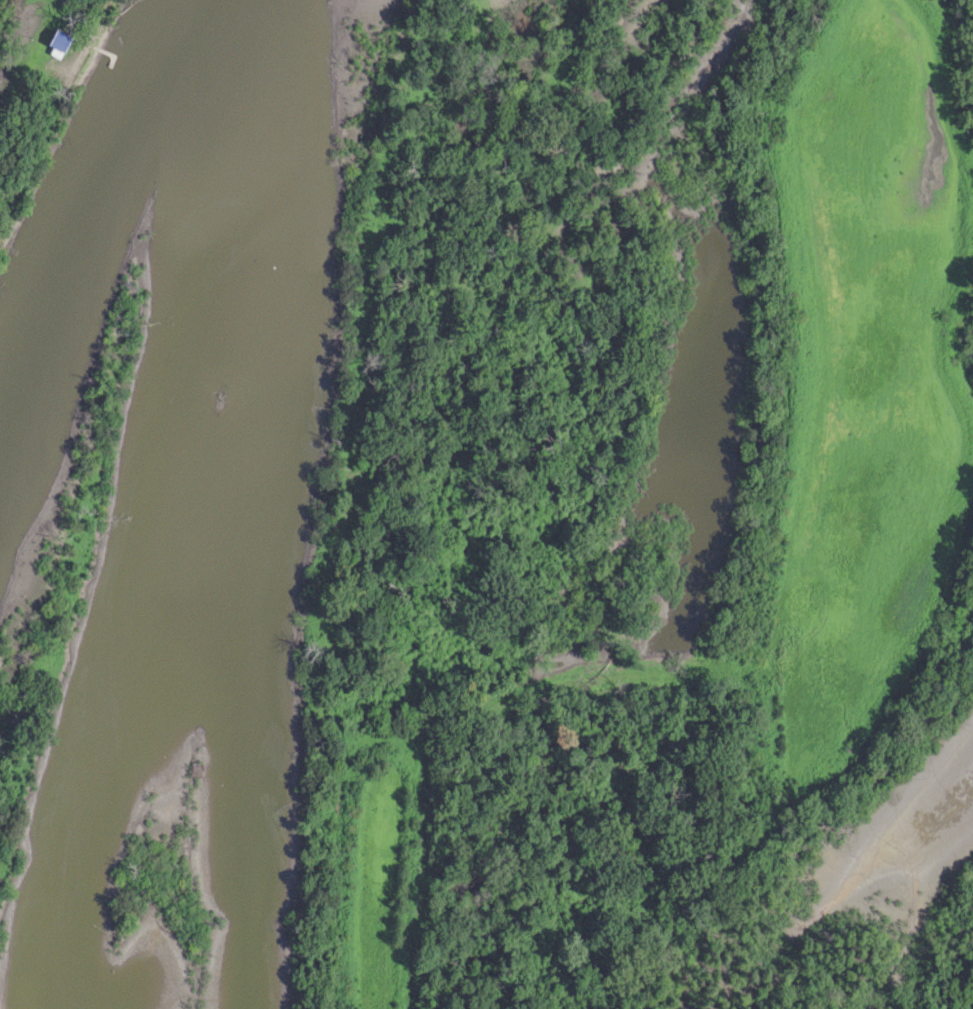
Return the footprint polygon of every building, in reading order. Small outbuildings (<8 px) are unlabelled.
[(52,47),(49,52),(59,58),(71,37),(56,29),(47,44),(52,47)]
